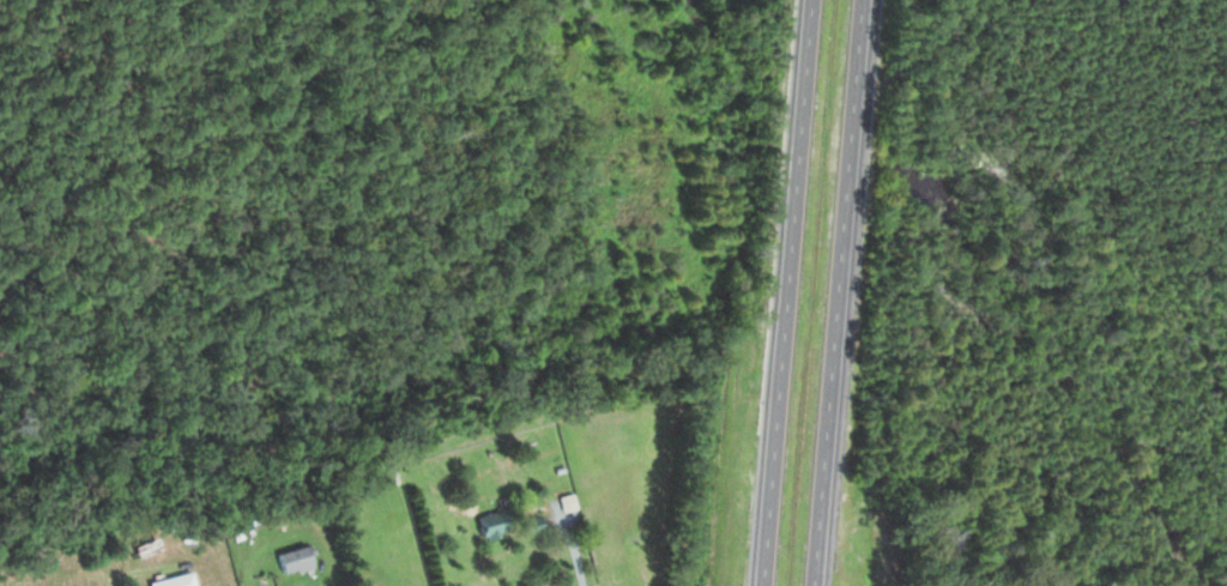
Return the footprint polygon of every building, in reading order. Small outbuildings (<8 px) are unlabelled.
[(474,518),(481,540),(509,530),(502,508),(474,518)] [(310,566),(303,545),(271,554),(278,576),(310,566)]
